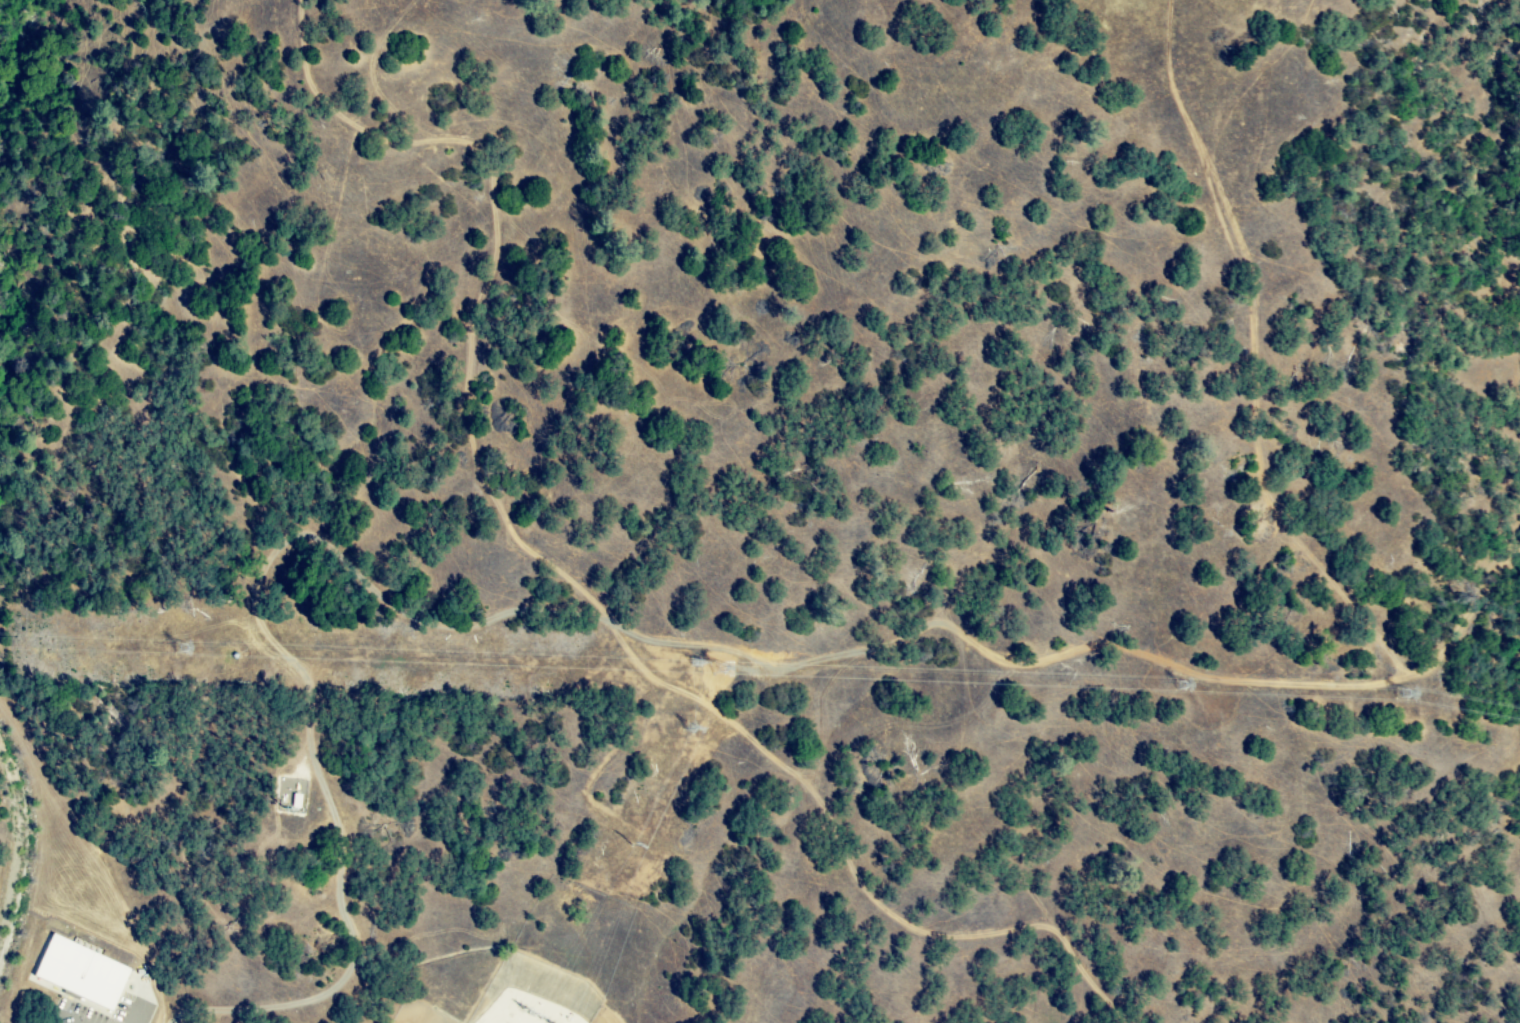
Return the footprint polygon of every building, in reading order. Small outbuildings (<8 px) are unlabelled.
[(37,978),(112,1013),(132,972),(57,936),(37,978)]
